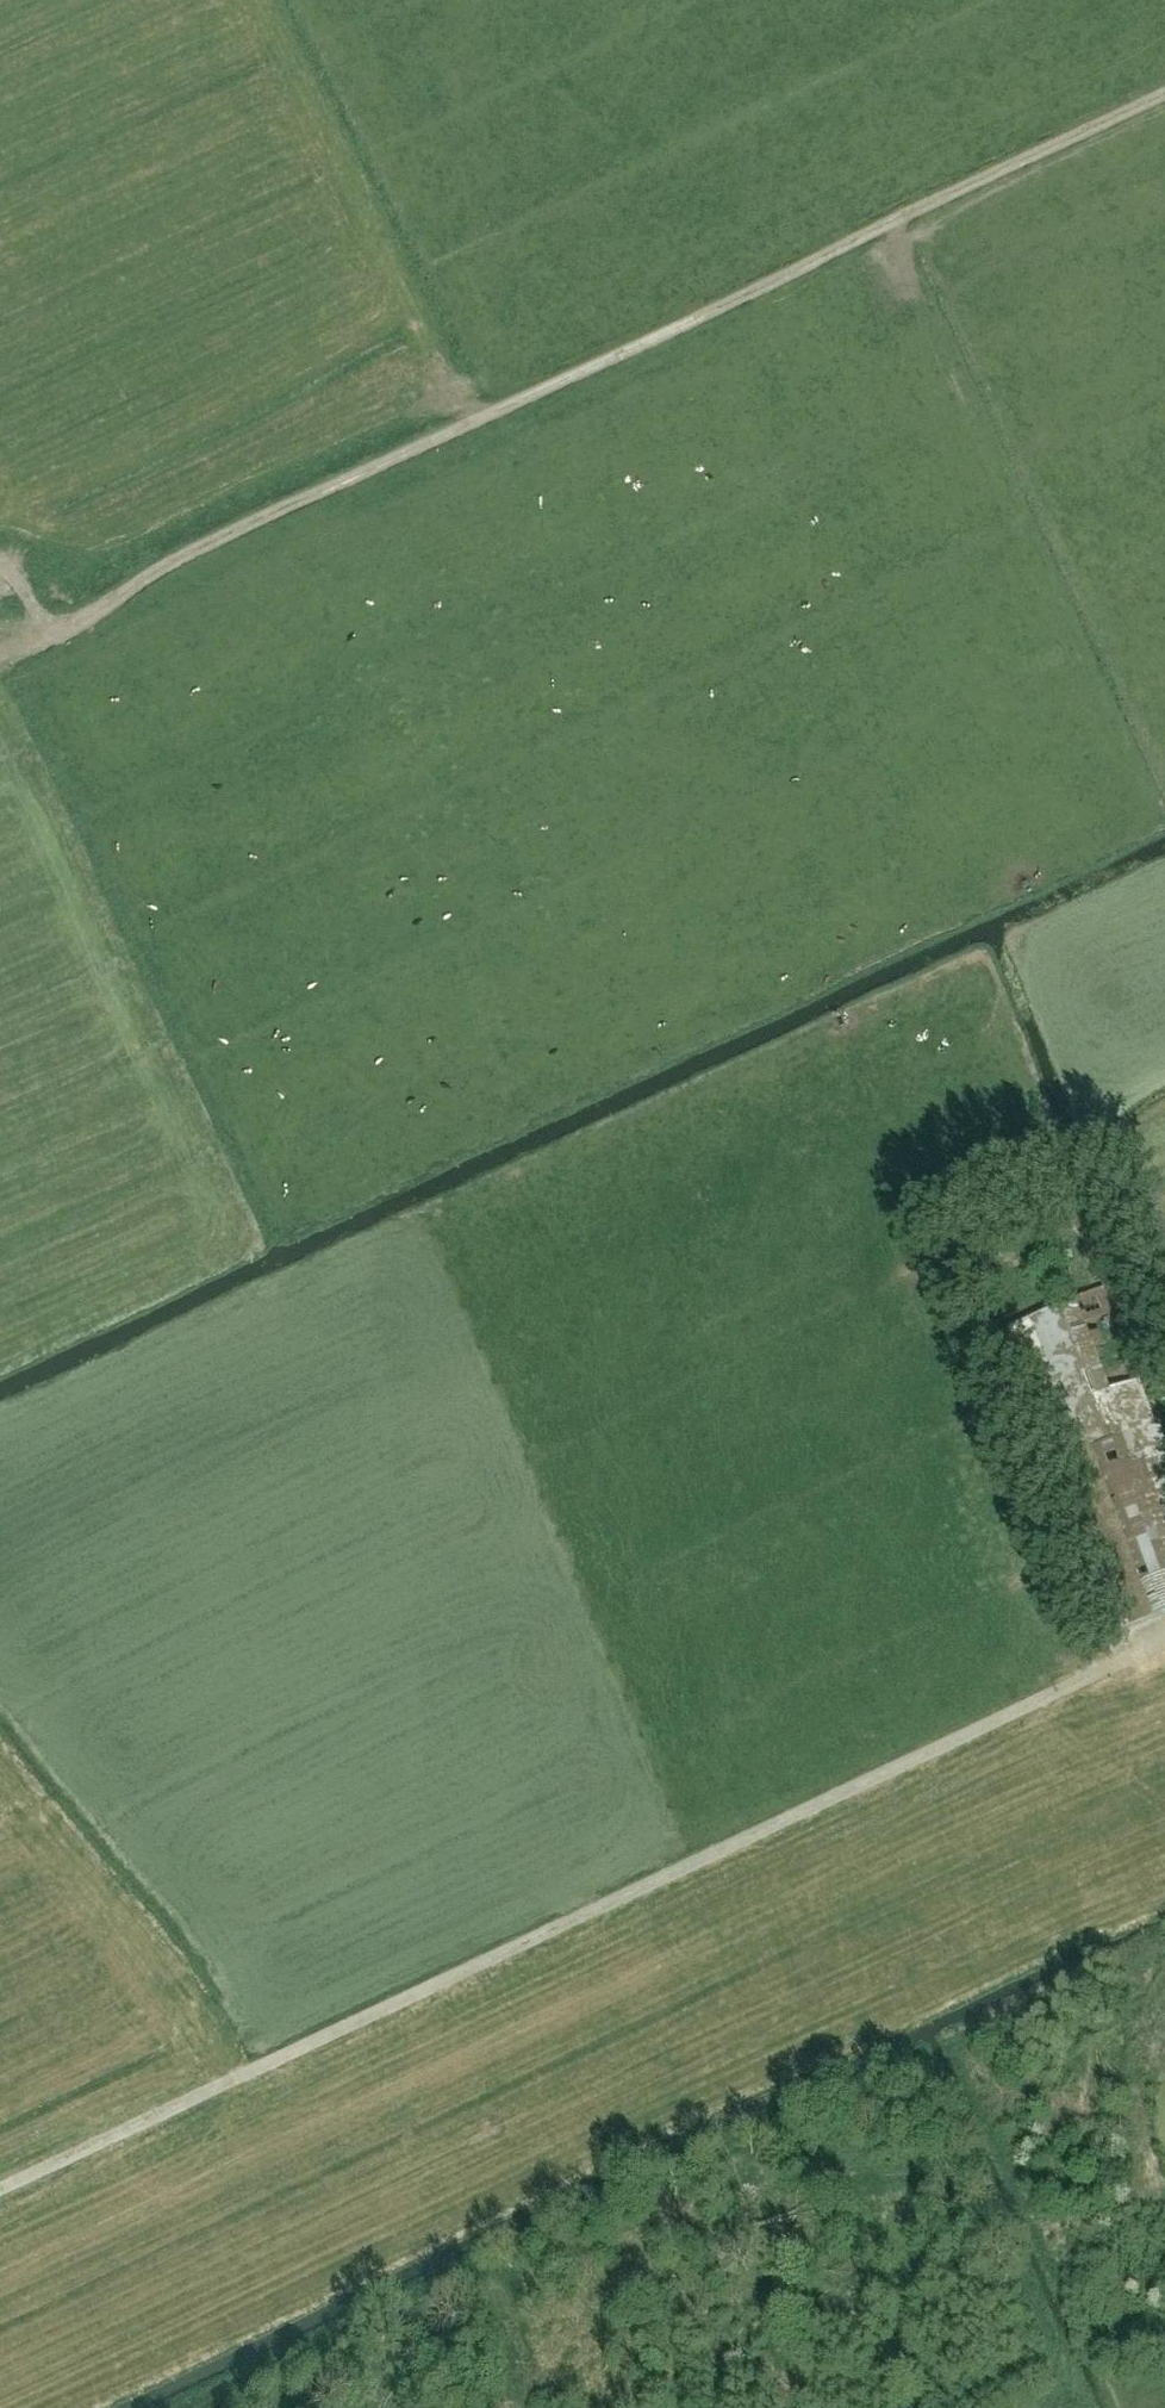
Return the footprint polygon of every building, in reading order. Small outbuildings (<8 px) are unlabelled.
[(1099,1639),(1164,1613),(1164,1448),(1158,1428),(1104,1288),(1006,1329),(984,1337),(1014,1415),(1099,1639)]
